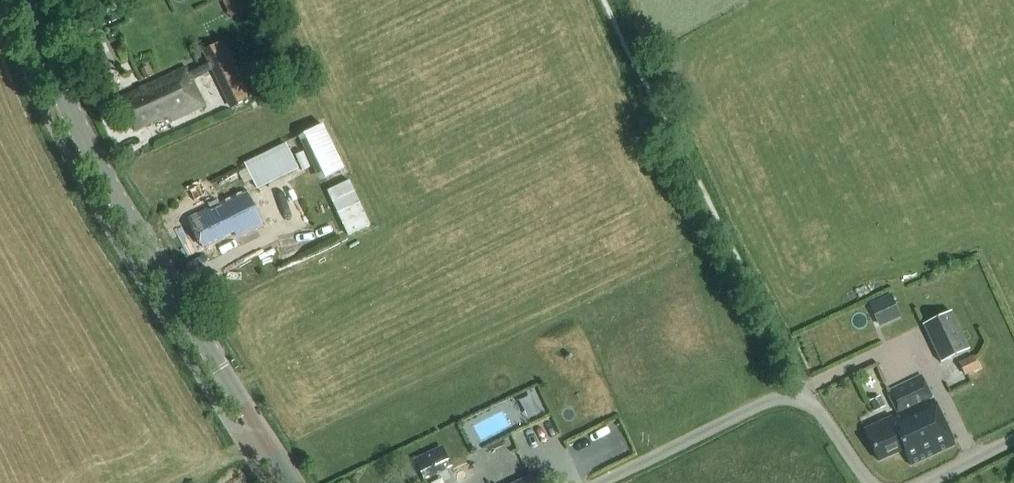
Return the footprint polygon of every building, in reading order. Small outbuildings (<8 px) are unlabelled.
[(254,102),(231,54),(210,64),(232,112),(254,102)] [(283,86),(269,58),(248,69),(262,96),(283,86)] [(151,75),(148,67),(141,70),(145,78),(151,75)] [(187,68),(119,100),(134,133),(168,116),(171,123),(205,106),(187,68)] [(321,121),(298,131),(320,179),(343,169),(321,121)] [(283,144),(241,164),(252,188),(295,168),(283,144)] [(325,188),(347,230),(368,219),(346,177),(325,188)] [(245,192),(188,220),(202,249),(236,232),(240,239),(263,228),(245,192)] [(868,306),(879,329),(900,319),(890,296),(868,306)] [(966,350),(949,311),(921,323),(939,362),(966,350)] [(974,356),(960,363),(966,376),(980,369),(974,356)] [(898,415),(865,430),(880,462),(904,450),(911,466),(955,445),(923,377),(888,393),(898,415)] [(880,400),(871,404),(875,415),(885,411),(880,400)] [(442,449),(417,461),(424,477),(450,465),(442,449)] [(533,479),(535,482),(548,482),(544,474),(533,479)]
